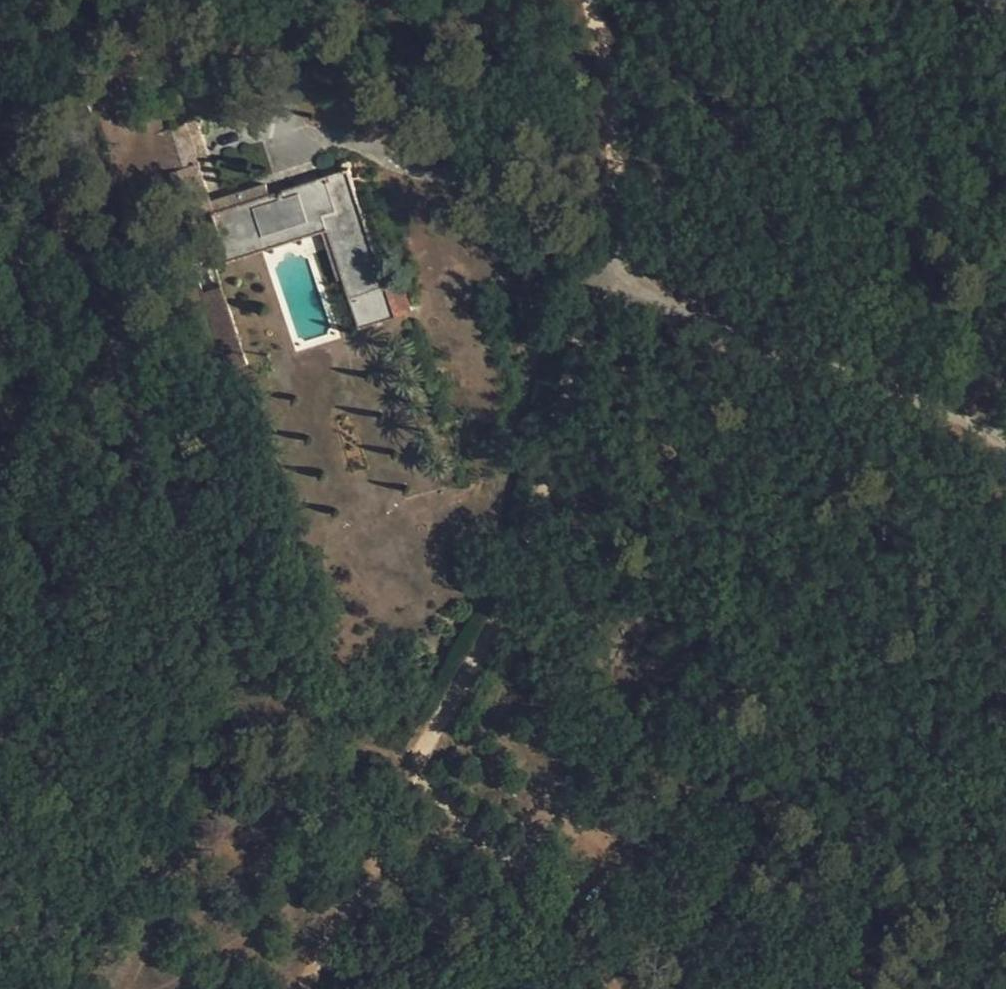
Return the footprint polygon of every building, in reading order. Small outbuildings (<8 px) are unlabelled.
[(360,328),(413,310),(403,281),(387,286),(349,167),(317,177),(317,186),(299,192),(297,184),(269,193),(266,184),(211,202),(203,204),(197,186),(205,184),(198,163),(207,160),(194,120),(156,133),(183,216),(209,208),(217,234),(221,247),(323,214),(328,229),(360,328)] [(317,186),(317,177),(297,184),(299,192),(317,186)] [(211,202),(205,184),(197,186),(203,204),(211,202)] [(213,250),(211,251),(216,265),(328,229),(323,214),(221,247),(213,250)] [(213,250),(221,247),(217,234),(209,237),(213,250)] [(226,370),(248,364),(222,286),(201,292),(226,370)]
